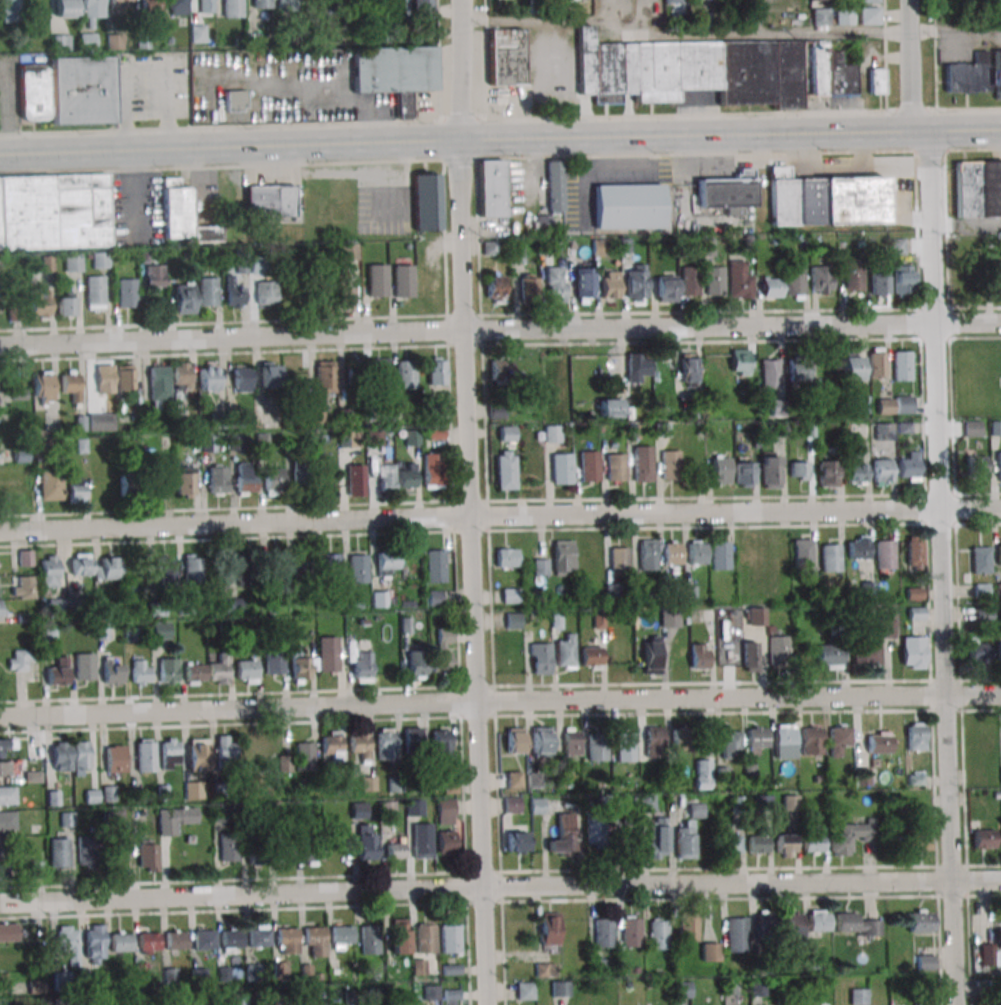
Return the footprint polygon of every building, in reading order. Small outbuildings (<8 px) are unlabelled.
[(76,0),(56,0),(56,18),(76,18),(76,0)] [(83,18),(104,18),(104,0),(83,0),(83,18)] [(109,13),(131,13),(131,0),(109,0),(109,13)] [(161,11),(161,0),(140,0),(140,11),(161,11)] [(169,15),(188,15),(188,0),(169,0),(169,15)] [(214,12),(215,0),(200,0),(199,12),(214,12)] [(243,17),(243,0),(224,0),(224,17),(243,17)] [(391,8),(408,8),(408,0),(391,0),(391,8)] [(413,19),(432,19),(432,0),(413,0),(413,19)] [(860,25),(880,25),(880,7),(860,7),(860,25)] [(828,8),(812,8),(812,26),(828,26),(828,8)] [(853,8),(836,8),(836,25),(853,25),(853,8)] [(191,25),(191,43),(205,43),(205,25),(191,25)] [(801,42),(648,42),(648,30),(635,30),(635,44),(593,44),(593,26),(579,26),(578,95),(593,95),(593,104),(622,104),(622,94),(635,94),(635,102),(677,102),(677,90),(720,90),(720,105),(773,105),(773,110),(800,110),(801,42)] [(524,29),(489,29),(489,85),(524,85),(524,29)] [(53,50),(69,50),(69,35),(53,35),(53,50)] [(437,91),(436,46),(353,48),(354,93),(397,92),(398,119),(414,119),(413,91),(437,91)] [(945,92),(988,92),(988,50),(975,50),(975,63),(945,63),(945,92)] [(855,65),(826,65),(826,52),(812,52),(811,95),(854,95),(855,65)] [(113,120),(112,54),(49,55),(50,121),(113,120)] [(21,120),(48,120),(48,65),(21,65),(21,120)] [(869,94),(883,94),(883,69),(869,69),(869,94)] [(246,112),(246,90),(226,90),(226,112),(246,112)] [(478,217),(506,217),(506,160),(477,160),(478,217)] [(548,214),(564,214),(564,161),(548,161),(548,214)] [(956,162),(956,218),(1000,218),(1000,162),(956,162)] [(885,177),(788,178),(788,166),(770,167),(771,226),(886,224),(885,177)] [(736,179),(698,180),(699,208),(725,207),(725,215),(736,215),(736,208),(754,207),(753,167),(735,168),(736,179)] [(413,173),(413,231),(440,231),(440,173),(413,173)] [(0,177),(0,249),(110,247),(108,175),(0,177)] [(192,187),(181,188),(181,177),(163,178),(165,242),(219,240),(219,227),(193,227),(192,187)] [(295,185),(246,185),(246,217),(295,217),(295,185)] [(663,229),(663,185),(594,185),(594,229),(663,229)] [(713,255),(713,238),(701,238),(701,255),(713,255)] [(342,243),(343,260),(357,259),(356,243),(342,243)] [(92,268),(111,268),(111,253),(92,253),(92,268)] [(65,254),(65,272),(81,272),(81,254),(65,254)] [(43,271),(53,271),(54,256),(44,256),(43,271)] [(250,274),(267,274),(267,258),(250,258),(250,274)] [(729,298),(751,298),(751,260),(729,260),(729,298)] [(990,261),(990,287),(1000,287),(1000,261),(990,261)] [(845,291),(863,291),(863,262),(845,262),(845,291)] [(412,298),(412,263),(394,263),(394,298),(412,298)] [(786,263),(786,298),(804,298),(804,263),(786,263)] [(164,264),(141,264),(141,275),(145,275),(145,286),(164,286),(164,264)] [(367,297),(386,297),(386,264),(367,264),(367,297)] [(912,264),(894,264),(894,297),(912,297),(912,264)] [(627,265),(627,301),(646,301),(646,265),(627,265)] [(566,303),(566,266),(547,266),(547,303),(566,303)] [(698,266),(681,266),(681,295),(698,295),(698,266)] [(724,296),(723,266),(706,267),(706,296),(724,296)] [(811,293),(833,293),(833,266),(811,266),(811,293)] [(576,303),(592,303),(592,267),(576,267),(576,303)] [(619,271),(602,271),(602,299),(619,299),(619,271)] [(199,273),(216,272),(217,305),(200,305),(199,273)] [(871,273),(871,298),(889,298),(889,273),(871,273)] [(118,275),(136,274),(137,307),(120,307),(118,275)] [(234,275),(226,275),(226,308),(244,308),(244,286),(234,286),(234,275)] [(505,303),(505,275),(487,275),(487,303),(505,303)] [(537,275),(519,275),(519,295),(537,295),(537,275)] [(86,277),(104,276),(105,309),(87,309),(86,277)] [(676,302),(676,276),(652,276),(652,302),(676,302)] [(781,298),(781,278),(762,278),(762,298),(781,298)] [(353,311),(353,279),(336,279),(336,311),(353,311)] [(175,282),(193,281),(194,314),(176,314),(175,282)] [(256,305),(276,304),(276,281),(256,281),(256,305)] [(31,288),(31,317),(50,317),(50,288),(31,288)] [(23,290),(8,290),(8,319),(23,319),(23,290)] [(56,316),(73,316),(73,292),(56,292),(56,316)] [(869,378),(885,378),(885,348),(869,348),(869,378)] [(731,376),(750,376),(750,349),(731,349),(731,376)] [(912,352),(894,352),(894,380),(912,380),(912,352)] [(627,383),(640,383),(640,374),(650,374),(650,353),(627,353),(627,383)] [(682,386),(697,386),(697,354),(682,354),(682,386)] [(862,387),(862,356),(844,356),(844,387),(862,387)] [(429,357),(429,385),(446,385),(446,357),(429,357)] [(512,379),(512,357),(491,357),(491,379),(512,379)] [(372,386),(390,386),(390,358),(372,358),(372,386)] [(779,359),(762,359),(762,388),(779,388),(779,359)] [(316,361),(334,360),(335,393),(317,394),(316,361)] [(398,388),(416,388),(416,360),(398,360),(398,388)] [(789,381),(808,381),(808,361),(789,361),(789,381)] [(191,363),(173,363),(173,390),(191,390),(191,363)] [(95,365),(113,364),(114,397),(97,398),(95,365)] [(260,365),(278,364),(279,397),(262,398),(260,365)] [(116,366),(134,365),(135,398),(117,398),(116,366)] [(150,367),(168,367),(169,399),(151,400),(150,367)] [(233,368),(251,368),(252,401),(234,401),(233,368)] [(200,369),(218,369),(218,390),(201,390),(200,369)] [(79,370),(61,370),(61,393),(72,393),(72,403),(79,403),(79,370)] [(33,404),(53,404),(53,372),(33,372),(33,404)] [(913,414),(913,396),(896,396),(896,414),(913,414)] [(893,398),(878,398),(877,414),(893,414),(893,398)] [(624,399),(600,399),(600,418),(624,418),(624,399)] [(490,407),(490,417),(504,417),(504,407),(490,407)] [(113,414),(86,414),(86,416),(76,416),(76,431),(113,431),(113,414)] [(981,436),(981,421),(964,421),(964,436),(981,436)] [(868,436),(868,424),(852,424),(852,436),(868,436)] [(876,441),(893,441),(893,424),(876,424),(876,441)] [(561,443),(561,425),(545,425),(545,443),(561,443)] [(515,426),(500,426),(500,442),(515,442),(515,426)] [(419,430),(405,429),(405,446),(419,446),(419,430)] [(445,439),(444,429),(425,430),(426,440),(445,439)] [(202,452),(216,452),(216,436),(202,436),(202,452)] [(661,451),(679,450),(680,481),(662,481),(661,451)] [(919,450),(907,450),(907,457),(899,457),(899,477),(919,477),(919,450)] [(580,452),(598,451),(598,482),(581,482),(580,452)] [(633,452),(651,451),(652,482),(634,482),(633,452)] [(780,489),(780,452),(762,452),(762,489),(780,489)] [(424,489),(443,489),(443,453),(424,453),(424,489)] [(552,454),(570,454),(570,485),(552,485),(552,454)] [(625,481),(625,454),(607,454),(607,481),(625,481)] [(967,455),(967,476),(987,476),(987,455),(967,455)] [(496,457),(514,457),(515,490),(497,491),(496,457)] [(731,458),(713,458),(713,483),(731,483),(731,458)] [(310,495),(310,459),(290,459),(290,495),(310,495)] [(817,487),(836,487),(836,459),(817,459),(817,487)] [(891,459),(874,459),(874,486),(891,486),(891,459)] [(208,460),(226,460),(227,492),(209,493),(208,460)] [(753,487),(753,461),(736,461),(736,487),(753,487)] [(395,491),(395,462),(376,462),(376,491),(395,491)] [(790,462),(790,480),(808,480),(808,462),(790,462)] [(416,489),(415,463),(406,463),(406,470),(398,470),(399,489),(416,489)] [(847,463),(847,485),(866,485),(866,463),(847,463)] [(364,496),(364,465),(347,465),(347,496),(364,496)] [(176,467),(194,466),(195,494),(177,495),(176,467)] [(265,496),(282,496),(282,468),(265,468),(265,496)] [(40,500),(63,500),(63,471),(40,471),(40,500)] [(256,471),(236,471),(236,495),(256,495),(256,471)] [(119,472),(119,499),(138,499),(138,472),(119,472)] [(85,477),(69,477),(69,503),(85,503),(85,477)] [(908,536),(908,568),(923,568),(923,536),(908,536)] [(872,538),(848,538),(848,559),(872,559),(872,538)] [(639,541),(655,540),(656,571),(640,571),(639,541)] [(794,540),(794,566),(813,566),(813,540),(794,540)] [(553,571),(574,571),(574,541),(553,541),(553,571)] [(664,565),(682,565),(682,541),(664,541),(664,565)] [(690,564),(707,564),(707,541),(690,541),(690,564)] [(875,542),(893,541),(894,568),(876,569),(875,542)] [(711,543),(729,543),(730,569),(712,570),(711,543)] [(821,546),(839,545),(840,572),(822,573),(821,546)] [(990,547),(973,547),(973,573),(990,573),(990,547)] [(518,567),(518,548),(497,548),(497,567),(518,567)] [(610,549),(628,548),(629,575),(611,576),(610,549)] [(32,550),(20,550),(20,566),(32,566),(32,550)] [(426,551),(444,550),(445,583),(427,583),(426,551)] [(398,569),(398,551),(377,551),(377,576),(388,576),(388,569),(398,569)] [(237,586),(257,586),(257,553),(237,553),(237,586)] [(92,575),(92,554),(71,554),(71,575),(92,575)] [(321,554),(339,554),(340,586),(323,587),(321,554)] [(202,583),(202,555),(185,555),(185,583),(202,583)] [(349,555),(367,555),(368,582),(350,583),(349,555)] [(41,587),(61,587),(61,556),(41,556),(41,587)] [(175,584),(175,556),(155,556),(155,575),(161,575),(161,584),(175,584)] [(96,579),(122,579),(122,557),(96,557),(96,579)] [(313,557),(294,557),(294,574),(313,574),(313,557)] [(267,558),(267,589),(286,589),(286,558),(267,558)] [(547,574),(547,560),(534,560),(534,574),(547,574)] [(13,576),(13,598),(34,598),(34,576),(13,576)] [(606,599),(621,599),(621,584),(606,584),(606,599)] [(428,590),(428,606),(443,606),(443,590),(428,590)] [(394,592),(372,592),(372,607),(394,607),(394,592)] [(243,597),(225,597),(225,613),(243,613),(243,597)] [(48,599),(48,615),(66,615),(66,599),(48,599)] [(744,607),(744,626),(766,626),(766,607),(744,607)] [(924,618),(924,609),(910,609),(910,618),(924,618)] [(680,627),(680,611),(660,611),(660,627),(680,627)] [(520,629),(520,614),(506,614),(506,629),(520,629)] [(879,638),(895,638),(895,619),(879,619),(879,638)] [(127,641),(141,641),(141,628),(127,628),(127,641)] [(452,628),(433,628),(433,673),(452,673),(452,628)] [(770,667),(787,667),(787,636),(770,636),(770,667)] [(319,638),(337,637),(338,670),(320,671),(319,638)] [(924,637),(903,637),(903,668),(924,668),(924,637)] [(660,674),(660,638),(644,638),(644,674),(660,674)] [(556,640),(574,639),(575,666),(556,667),(556,640)] [(758,673),(758,640),(744,640),(744,673),(758,673)] [(969,664),(989,665),(990,641),(969,641),(969,664)] [(691,644),(691,669),(707,669),(707,644),(691,644)] [(842,668),(842,644),(817,644),(817,668),(842,668)] [(854,665),(882,665),(882,644),(854,644),(854,665)] [(601,647),(581,647),(581,667),(601,667),(601,647)] [(532,648),(550,648),(551,675),(532,675),(532,648)] [(9,672),(29,672),(29,661),(39,661),(39,650),(9,650),(9,672)] [(426,679),(426,651),(408,651),(408,679),(426,679)] [(370,652),(354,652),(354,682),(370,682),(370,652)] [(76,654),(94,653),(95,680),(77,680),(76,654)] [(210,663),(210,684),(229,684),(229,655),(219,655),(219,663),(210,663)] [(284,675),(284,655),(265,655),(265,675),(284,675)] [(69,656),(58,656),(58,667),(47,667),(47,685),(69,685),(69,656)] [(132,685),(150,685),(150,665),(142,665),(142,658),(132,658),(132,685)] [(160,659),(177,658),(178,681),(160,682),(160,659)] [(122,686),(122,664),(113,664),(113,659),(103,659),(103,686),(122,686)] [(257,683),(257,660),(237,660),(237,683),(257,683)] [(207,685),(207,664),(186,664),(186,685),(207,685)] [(924,743),(924,723),(908,723),(908,743),(924,743)] [(673,725),(691,725),(692,751),(674,752),(673,725)] [(646,727),(663,726),(664,752),(647,753),(646,727)] [(748,726),(748,748),(768,748),(768,726),(748,726)] [(404,728),(422,727),(423,760),(405,761),(404,728)] [(533,727),(551,727),(552,759),(534,760),(533,727)] [(802,728),(822,727),(823,757),(803,758),(802,728)] [(831,727),(851,727),(851,757),(831,757),(831,727)] [(506,729),(524,728),(525,761),(508,761),(506,729)] [(775,728),(795,728),(796,758),(776,758),(775,728)] [(432,730),(450,729),(451,762),(434,762),(432,730)] [(342,761),(342,731),(322,732),(323,761),(342,761)] [(377,732),(395,731),(396,764),(378,765),(377,732)] [(562,732),(580,731),(581,757),(563,758),(562,732)] [(722,732),(740,731),(741,757),(723,758),(722,732)] [(891,753),(891,731),(869,731),(869,753),(891,753)] [(350,754),(359,754),(359,760),(369,760),(369,732),(350,732),(350,754)] [(616,734),(634,733),(635,760),(617,760),(616,734)] [(587,734),(605,734),(606,760),(588,761),(587,734)] [(236,759),(236,735),(218,735),(218,759),(236,759)] [(158,769),(180,769),(180,738),(158,738),(158,769)] [(0,739),(0,758),(2,758),(2,748),(16,748),(16,739),(0,739)] [(155,772),(155,739),(136,739),(136,772),(155,772)] [(188,771),(209,771),(209,739),(188,739),(188,771)] [(74,741),(74,775),(90,775),(90,741),(74,741)] [(52,771),(70,771),(70,742),(52,742),(52,771)] [(296,743),(314,742),(315,775),(297,776),(296,743)] [(125,773),(125,745),(105,745),(105,773),(125,773)] [(710,789),(710,759),(696,759),(696,789),(710,789)] [(12,762),(0,762),(0,777),(12,777),(12,762)] [(520,772),(508,772),(508,787),(520,787),(520,772)] [(362,776),(362,791),(376,791),(376,776),(362,776)] [(203,781),(184,781),(184,799),(203,799),(203,781)] [(16,787),(0,787),(0,804),(16,804),(16,787)] [(797,809),(797,796),(784,796),(784,809),(797,809)] [(520,798),(504,798),(504,813),(520,813),(520,798)] [(545,799),(531,799),(531,814),(545,814),(545,799)] [(422,800),(406,800),(406,816),(422,816),(422,800)] [(454,800),(438,800),(438,824),(454,824),(454,800)] [(367,802),(352,802),(352,819),(367,819),(367,802)] [(704,818),(704,804),(690,804),(690,818),(704,818)] [(197,825),(197,808),(158,808),(158,835),(177,835),(177,825),(197,825)] [(16,829),(16,812),(0,812),(0,829),(16,829)] [(74,827),(74,812),(61,812),(61,827),(74,827)] [(558,839),(549,840),(549,855),(575,854),(573,813),(557,814),(558,839)] [(605,813),(586,813),(586,845),(605,845),(605,813)] [(666,818),(649,818),(649,859),(666,859),(666,818)] [(831,834),(832,856),(853,856),(852,840),(877,840),(877,818),(866,818),(866,823),(841,824),(841,834),(831,834)] [(695,858),(695,821),(685,821),(685,829),(676,829),(676,858),(695,858)] [(413,823),(413,858),(432,858),(432,823),(413,823)] [(377,825),(358,825),(358,860),(377,860),(377,825)] [(804,853),(824,853),(824,825),(814,825),(814,835),(804,835),(804,853)] [(995,848),(995,829),(973,829),(973,848),(995,848)] [(246,864),(264,864),(264,830),(246,830),(246,864)] [(455,830),(438,830),(438,854),(455,854),(455,830)] [(509,852),(528,852),(528,831),(509,831),(509,852)] [(931,832),(903,831),(903,851),(931,851),(931,832)] [(70,832),(51,832),(51,867),(70,867),(70,832)] [(769,852),(769,832),(749,832),(749,852),(769,852)] [(221,861),(239,861),(239,833),(221,833),(221,861)] [(778,857),(795,857),(795,834),(778,834),(778,857)] [(741,853),(741,835),(722,835),(722,853),(741,853)] [(78,867),(94,867),(94,838),(78,838),(78,867)] [(158,871),(158,840),(139,840),(139,871),(158,871)] [(405,858),(405,840),(388,840),(388,858),(405,858)] [(295,861),(295,841),(276,841),(276,861),(295,861)] [(323,863),(323,844),(303,844),(303,863),(323,863)] [(809,932),(830,932),(830,910),(809,910),(809,932)] [(909,933),(933,933),(933,910),(909,910),(909,933)] [(756,945),(774,945),(774,911),(756,911),(756,945)] [(558,913),(541,913),(541,950),(558,950),(558,913)] [(881,935),(881,920),(858,920),(858,913),(837,913),(837,935),(881,935)] [(782,914),(802,914),(802,943),(783,944),(782,914)] [(679,941),(698,941),(698,917),(679,917),(679,941)] [(727,918),(747,917),(747,947),(728,948),(727,918)] [(622,918),(642,918),(642,948),(622,948),(622,918)] [(393,919),(393,954),(408,954),(408,919),(393,919)] [(593,920),(612,919),(613,949),(593,950),(593,920)] [(650,919),(650,949),(669,949),(669,919),(650,919)] [(19,941),(19,923),(0,923),(0,941),(19,941)] [(333,946),(353,946),(353,923),(333,923),(333,946)] [(416,953),(435,953),(435,923),(416,923),(416,953)] [(105,966),(105,924),(86,924),(86,966),(105,966)] [(460,953),(460,924),(441,924),(441,953),(460,953)] [(380,954),(380,925),(361,925),(361,954),(380,954)] [(78,926),(58,926),(58,954),(68,954),(68,966),(78,966),(78,926)] [(270,947),(270,926),(248,926),(248,947),(270,947)] [(278,927),(278,953),(298,953),(298,927),(278,927)] [(326,957),(326,927),(306,927),(306,957),(326,957)] [(215,950),(215,930),(193,930),(193,950),(215,950)] [(243,930),(221,930),(221,951),(243,951),(243,930)] [(111,951),(132,951),(132,932),(111,932),(111,951)] [(188,949),(188,932),(166,932),(166,950),(188,949)] [(160,952),(160,933),(137,933),(137,952),(160,952)] [(702,961),(720,961),(720,943),(702,943),(702,961)] [(994,944),(980,944),(980,966),(994,966),(994,944)] [(918,970),(934,970),(934,955),(918,955),(918,970)] [(424,974),(424,958),(413,958),(413,974),(424,974)] [(275,978),(288,978),(288,962),(275,962),(275,978)] [(548,965),(538,964),(536,974),(546,975),(548,965)] [(460,974),(460,966),(443,966),(443,974),(460,974)] [(207,968),(194,968),(194,983),(207,983),(207,968)] [(166,985),(177,985),(177,969),(166,969),(166,985)] [(0,974),(0,990),(8,990),(8,974),(0,974)] [(30,992),(45,992),(45,980),(30,980),(30,992)] [(570,981),(551,981),(551,996),(570,996),(570,981)] [(751,996),(765,996),(765,981),(751,981),(751,996)] [(534,982),(517,982),(517,1000),(534,1000),(534,982)] [(691,982),(674,982),(674,998),(691,998),(691,982)] [(423,1000),(440,1000),(440,985),(423,985),(423,1000)] [(868,989),(850,989),(850,1004),(868,1004),(868,989)] [(445,999),(458,998),(458,990),(444,990),(445,999)] [(328,992),(314,992),(314,1004),(328,1004),(328,992)]
